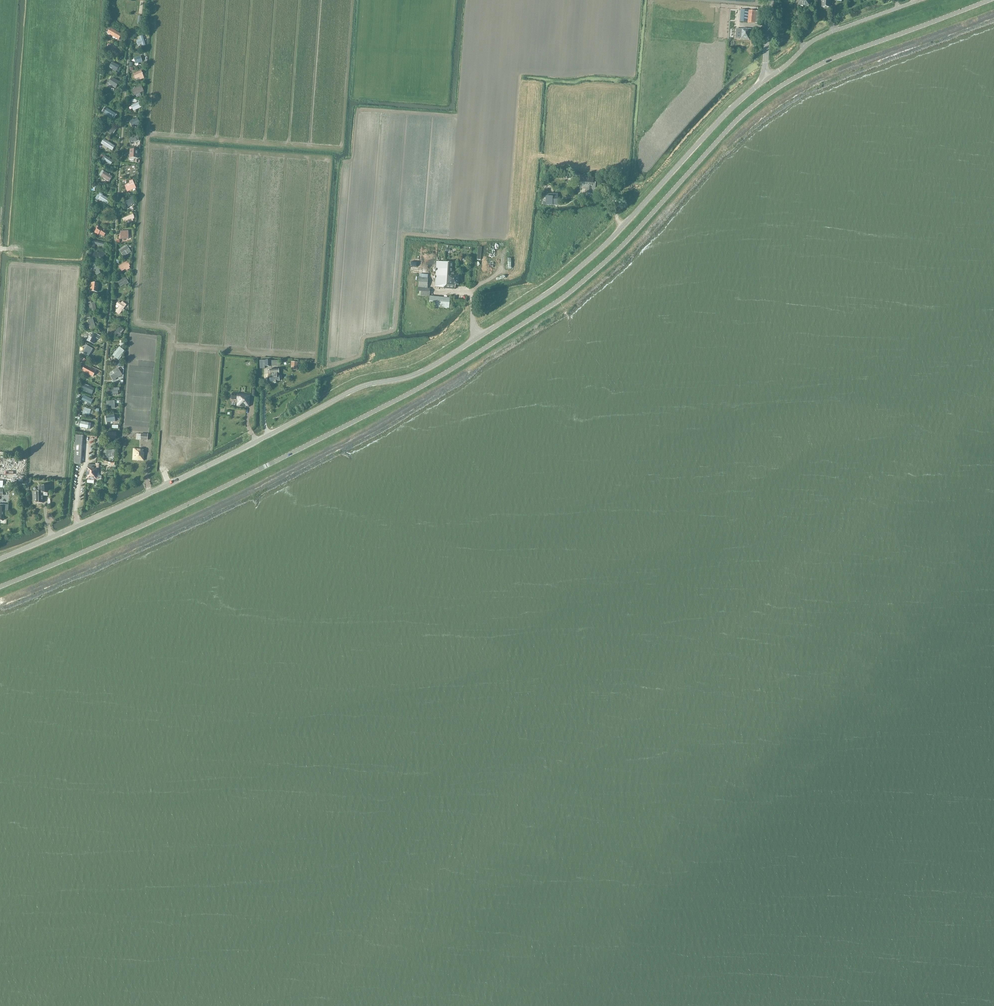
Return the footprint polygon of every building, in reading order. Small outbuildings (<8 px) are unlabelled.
[(740,22),(758,24),(759,12),(741,10),(740,22)] [(107,33),(119,39),(122,34),(110,28),(107,33)] [(740,39),(749,40),(749,34),(751,34),(751,29),(745,29),(744,30),(741,29),(740,39)] [(144,38),(143,35),(139,36),(140,39),(136,40),(138,45),(142,44),(142,46),(146,45),(144,38)] [(118,54),(121,50),(110,44),(106,51),(110,53),(111,51),(118,54)] [(113,70),(118,73),(120,70),(117,69),(119,66),(112,62),(109,66),(114,69),(113,70)] [(139,77),(140,80),(144,78),(141,70),(133,73),(136,79),(139,77)] [(119,82),(112,77),(112,78),(109,82),(108,84),(115,88),(119,82)] [(132,90),(135,95),(144,91),(141,86),(132,90)] [(103,113),(114,119),(117,114),(106,108),(103,113)] [(129,121),(132,128),(140,124),(137,118),(129,121)] [(105,125),(103,128),(112,135),(116,130),(109,125),(108,127),(105,125)] [(101,143),(112,150),(115,146),(104,138),(101,143)] [(138,158),(139,150),(130,150),(129,158),(138,158)] [(113,161),(104,155),(100,161),(103,163),(105,160),(110,164),(113,161)] [(135,166),(125,168),(126,174),(136,172),(135,166)] [(101,176),(109,181),(112,176),(104,171),(102,170),(99,175),(101,176)] [(576,174),(575,181),(575,183),(575,184),(576,185),(587,186),(586,193),(591,193),(591,192),(597,192),(598,189),(600,190),(601,187),(598,186),(599,182),(600,180),(600,179),(593,178),(593,177),(589,177),(589,176),(576,174)] [(130,183),(125,185),(127,192),(136,188),(132,179),(129,181),(130,183)] [(98,194),(95,198),(98,200),(99,199),(107,204),(110,200),(102,195),(103,194),(100,192),(99,195),(98,194)] [(135,203),(132,197),(130,197),(130,199),(124,202),(126,207),(135,203)] [(133,221),(132,219),(134,218),(132,214),(122,219),(125,224),(133,221)] [(99,234),(104,237),(107,232),(99,226),(94,233),(98,235),(99,234)] [(128,231),(120,231),(121,239),(129,239),(128,231)] [(130,252),(131,251),(127,246),(120,251),(123,257),(130,252)] [(99,250),(98,253),(95,251),(92,257),(96,259),(98,256),(102,259),(105,253),(99,250)] [(129,267),(130,266),(127,261),(119,266),(122,271),(125,269),(126,271),(130,268),(129,267)] [(96,262),(95,262),(91,264),(97,276),(101,274),(96,262)] [(437,262),(435,287),(442,288),(455,289),(455,285),(458,285),(459,272),(450,271),(451,263),(437,262)] [(118,283),(120,287),(124,284),(125,285),(129,283),(125,277),(121,279),(122,280),(118,283)] [(90,292),(98,292),(99,284),(91,283),(90,292)] [(419,288),(418,295),(429,296),(430,289),(419,288)] [(449,306),(449,298),(429,297),(429,305),(449,306)] [(88,303),(90,312),(97,311),(95,301),(88,303)] [(116,304),(119,307),(116,312),(119,314),(127,305),(122,301),(121,303),(118,301),(116,304)] [(85,323),(87,327),(91,326),(90,326),(91,329),(96,327),(93,318),(88,320),(89,322),(90,322),(85,323)] [(122,335),(121,334),(124,330),(120,327),(113,334),(119,339),(122,335)] [(89,336),(87,340),(93,344),(96,338),(98,339),(100,336),(93,332),(91,337),(89,336)] [(441,345),(445,353),(459,344),(457,341),(450,345),(447,341),(441,345)] [(82,352),(89,356),(93,349),(86,345),(82,352)] [(115,353),(113,355),(117,359),(122,353),(122,354),(124,351),(119,347),(115,353)] [(96,372),(85,366),(82,371),(93,376),(96,372)] [(114,374),(111,376),(114,381),(116,380),(116,379),(122,375),(121,373),(123,373),(119,367),(113,371),(114,374)] [(279,369),(270,370),(270,381),(274,381),(275,383),(277,383),(277,381),(279,381),(279,369)] [(81,390),(92,395),(94,389),(84,384),(81,390)] [(231,399),(237,400),(237,406),(246,407),(246,406),(250,407),(251,395),(232,393),(231,399)] [(84,396),(82,400),(91,404),(93,400),(84,396)] [(115,408),(115,402),(116,402),(116,403),(121,403),(121,400),(116,400),(116,401),(115,401),(115,400),(106,401),(107,406),(111,406),(111,408),(115,408)] [(83,414),(89,416),(91,410),(85,408),(83,414)] [(75,463),(80,463),(81,463),(83,436),(76,436),(75,463)] [(115,449),(106,451),(107,458),(115,457),(114,453),(115,453),(115,449)] [(144,453),(144,450),(134,449),(134,460),(144,461),(145,453),(144,453)] [(167,469),(177,467),(175,459),(166,462),(167,469)] [(87,481),(94,482),(95,478),(98,478),(99,467),(89,466),(89,469),(88,469),(87,477),(88,477),(87,481)] [(15,470),(15,479),(25,479),(25,470),(15,470)] [(43,495),(49,495),(48,486),(39,486),(39,492),(33,492),(33,497),(35,497),(35,503),(43,503),(43,495)]
